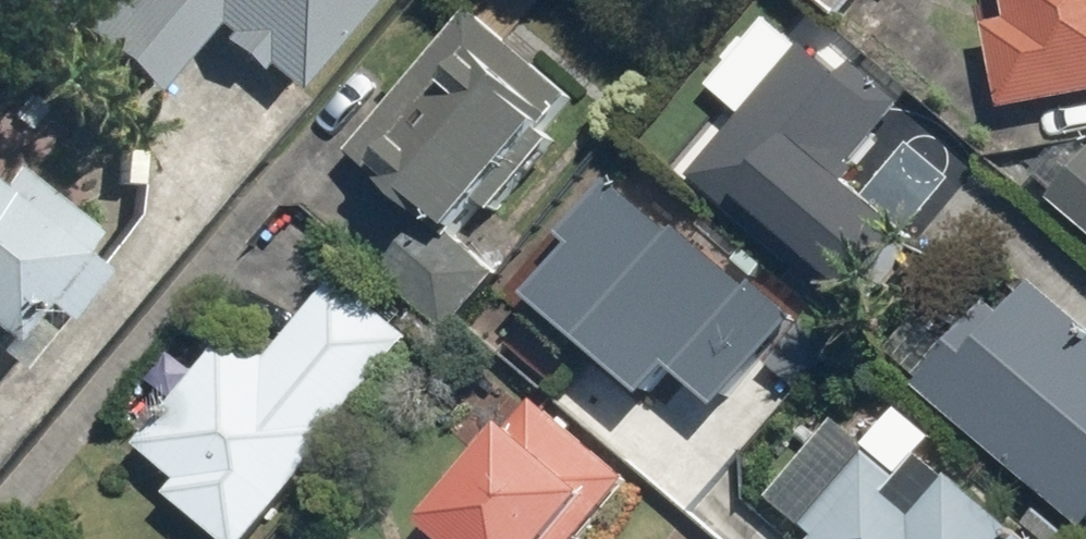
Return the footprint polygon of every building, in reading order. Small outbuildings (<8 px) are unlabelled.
[(74,31),(144,90),(204,20),(216,31),(211,37),(252,72),(259,64),(289,90),(366,0),(100,0),(74,31)] [(857,0),(817,0),(839,20),(857,0)] [(1085,95),(1085,0),(1009,0),(1012,17),(987,22),(1005,111),(1085,95)] [(471,13),(354,152),(434,219),(385,277),(451,332),(503,270),(459,233),(573,98),(471,13)] [(685,176),(737,219),(749,205),(866,301),(916,241),(839,177),(901,101),(809,25),(685,176)] [(1054,198),(1085,225),(1085,162),(1054,198)] [(33,300),(55,318),(94,272),(45,232),(61,214),(3,165),(0,169),(0,339),(33,300)] [(710,424),(760,367),(795,327),(674,222),(662,236),(605,187),(555,243),(569,255),(521,309),(632,406),(657,377),(710,424)] [(230,340),(141,445),(184,482),(173,495),(226,538),(255,538),(352,425),(346,420),(415,339),(341,277),(274,356),(255,339),(245,352),(230,340)] [(1032,284),(1008,314),(992,301),(920,389),(1085,523),(1085,328),(1032,284)] [(422,538),(580,538),(633,476),(540,399),(422,538)] [(891,424),(872,446),(840,419),(763,511),(796,538),(1029,538),(891,424)]
